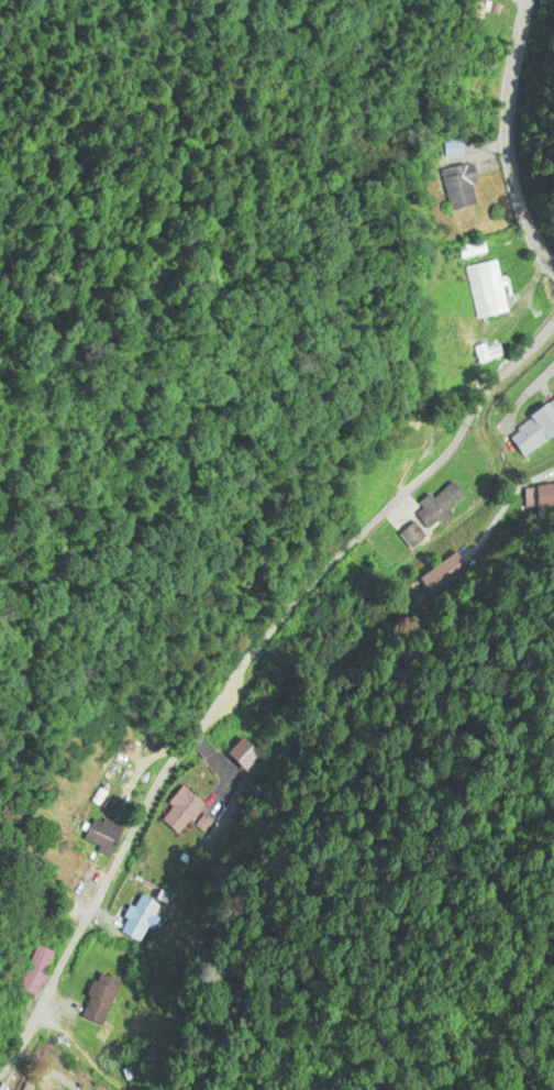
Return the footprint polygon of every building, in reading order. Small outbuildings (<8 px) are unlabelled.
[(440,170),(447,211),(473,206),(466,165),(440,170)] [(456,251),(460,262),(484,253),(480,241),(456,251)] [(463,267),(472,321),(503,315),(493,262),(463,267)] [(498,357),(494,346),(482,350),(480,345),(470,349),(475,365),(498,357)] [(503,434),(521,459),(553,434),(553,396),(503,434)] [(471,503),(458,481),(415,508),(428,529),(471,503)] [(179,835),(207,804),(188,787),(160,818),(179,835)] [(114,856),(127,830),(99,815),(85,840),(114,856)] [(129,934),(145,933),(144,912),(128,913),(129,934)] [(43,996),(58,951),(38,944),(22,989),(43,996)] [(84,1017),(106,1025),(122,981),(100,973),(84,1017)]
